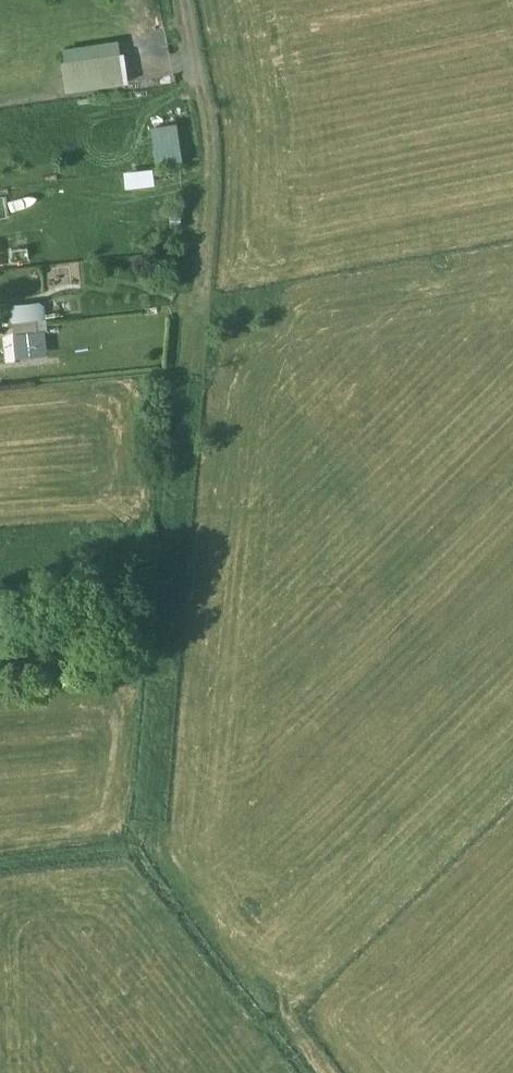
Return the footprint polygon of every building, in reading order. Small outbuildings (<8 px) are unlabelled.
[(64,48),(71,91),(132,81),(125,38),(64,48)] [(154,126),(161,164),(187,159),(181,121),(154,126)] [(129,170),(130,186),(158,184),(157,168),(129,170)] [(12,319),(46,317),(45,301),(11,303),(12,319)] [(15,332),(17,357),(49,355),(47,330),(15,332)] [(0,338),(0,360),(17,357),(12,336),(0,338)] [(8,634),(5,596),(0,596),(0,634),(8,634)]
